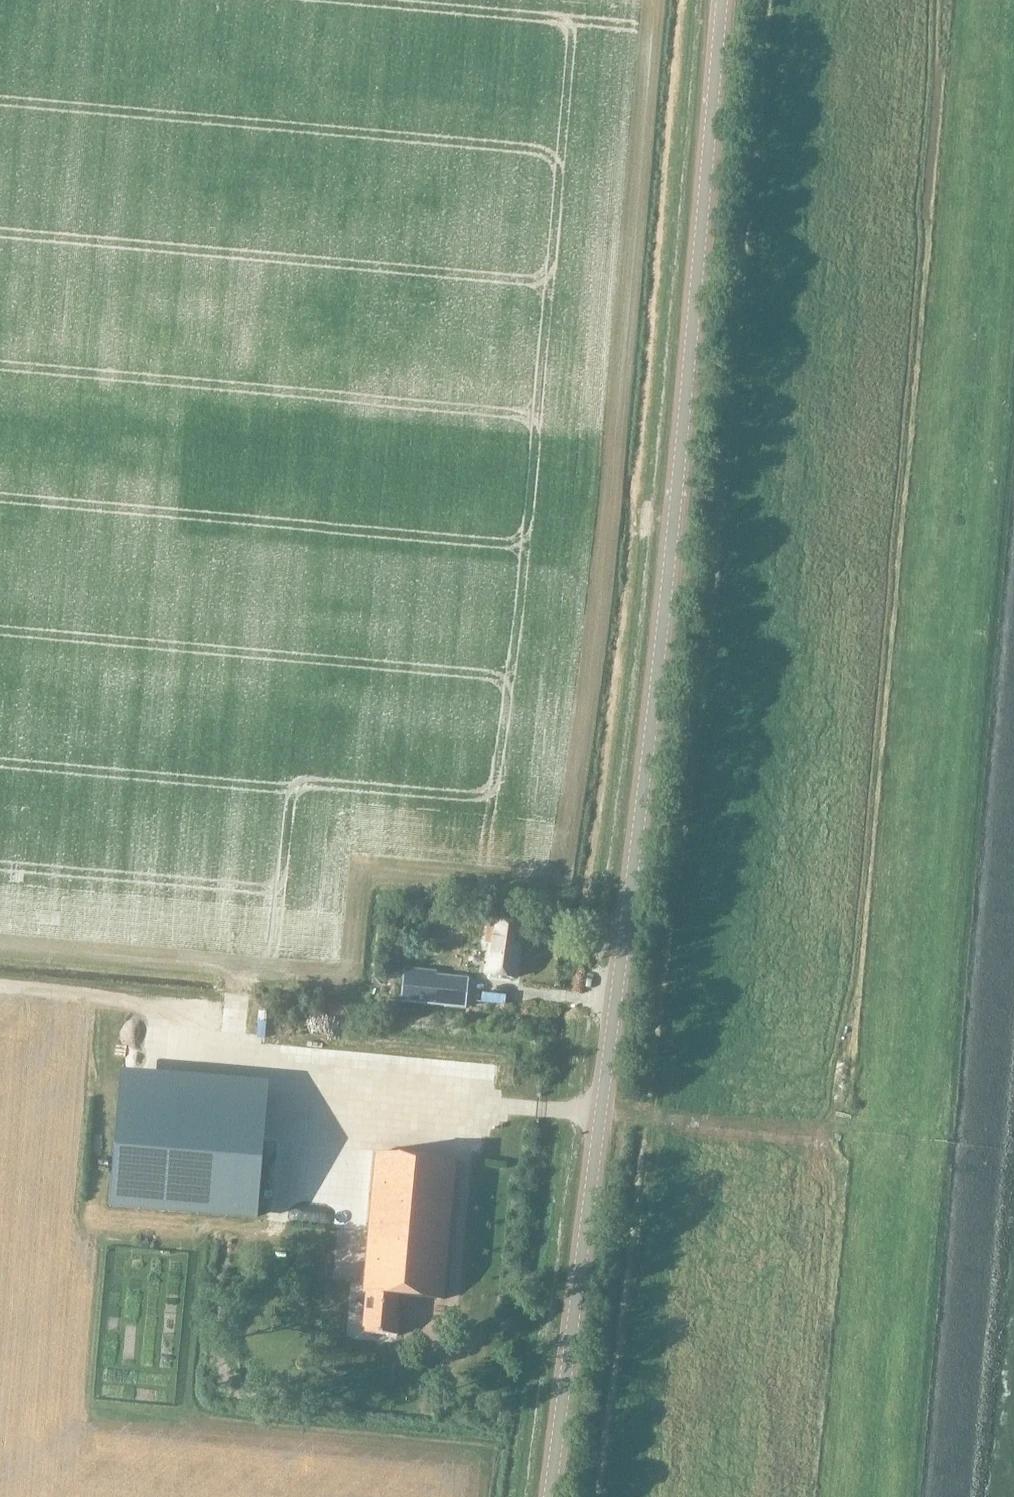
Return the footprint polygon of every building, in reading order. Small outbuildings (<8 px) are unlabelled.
[(491,943),(486,974),(514,978),(521,927),(488,922),(485,942),(491,943)] [(401,1002),(463,1008),(466,979),(438,976),(438,971),(404,968),(401,1001),(401,1002)] [(118,1098),(109,1204),(256,1216),(265,1110),(118,1098)] [(442,1300),(453,1160),(373,1154),(361,1293),(368,1294),(363,1334),(395,1338),(398,1296),(442,1300)] [(318,1294),(317,1304),(329,1306),(330,1296),(318,1294)] [(318,1321),(319,1332),(338,1330),(337,1319),(318,1321)]
